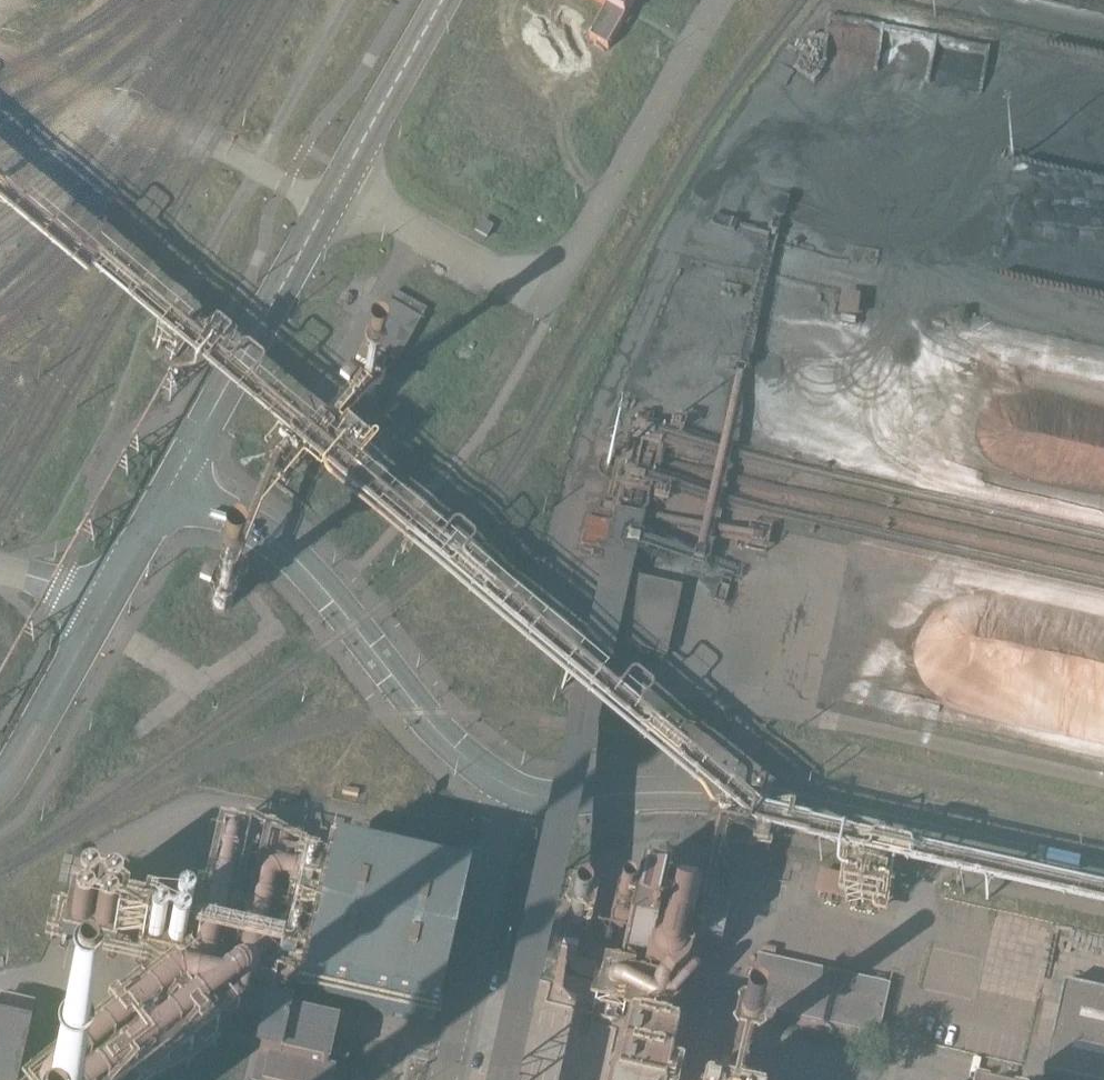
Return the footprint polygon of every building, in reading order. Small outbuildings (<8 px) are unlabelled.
[(606,7),(589,38),(607,48),(635,0),(594,0),(606,7)] [(491,228),(481,222),(475,232),(485,238),(491,228)] [(393,293),(387,304),(380,316),(378,319),(370,333),(370,334),(377,339),(381,341),(402,353),(409,341),(410,338),(418,325),(419,322),(426,311),(423,310),(401,297),(397,295),(393,293)] [(854,313),(857,300),(847,298),(844,311),(854,313)] [(392,358),(395,360),(397,361),(402,353),(381,342),(376,349),(379,351),(385,354),(392,358)] [(361,348),(355,359),(378,372),(384,361),(385,360),(361,347),(361,348)] [(650,583),(635,580),(620,647),(666,657),(681,590),(666,587),(667,583),(651,579),(650,583)] [(777,819),(766,868),(984,913),(1018,920),(1017,923),(1103,941),(1103,887),(777,819)] [(329,862),(299,997),(359,1010),(429,1026),(459,891),(329,862)] [(698,908),(634,894),(622,950),(646,955),(642,973),(644,973),(642,984),(677,992),(679,981),(682,982),(698,908)] [(529,908),(520,943),(532,945),(540,911),(529,908)] [(888,987),(756,957),(745,1008),(877,1038),(888,987)] [(1044,1078),(1054,1079),(1103,1079),(1103,995),(1069,987),(1064,986),(1061,999),(1060,1004),(1056,1022),(1044,1078)] [(266,1017),(252,1079),(341,1079),(351,1036),(266,1017)] [(0,1027),(0,1079),(17,1079),(27,1033),(0,1027)] [(677,1041),(623,1030),(613,1079),(669,1079),(677,1041)] [(727,1062),(750,1063),(751,1043),(727,1043),(727,1062)]
